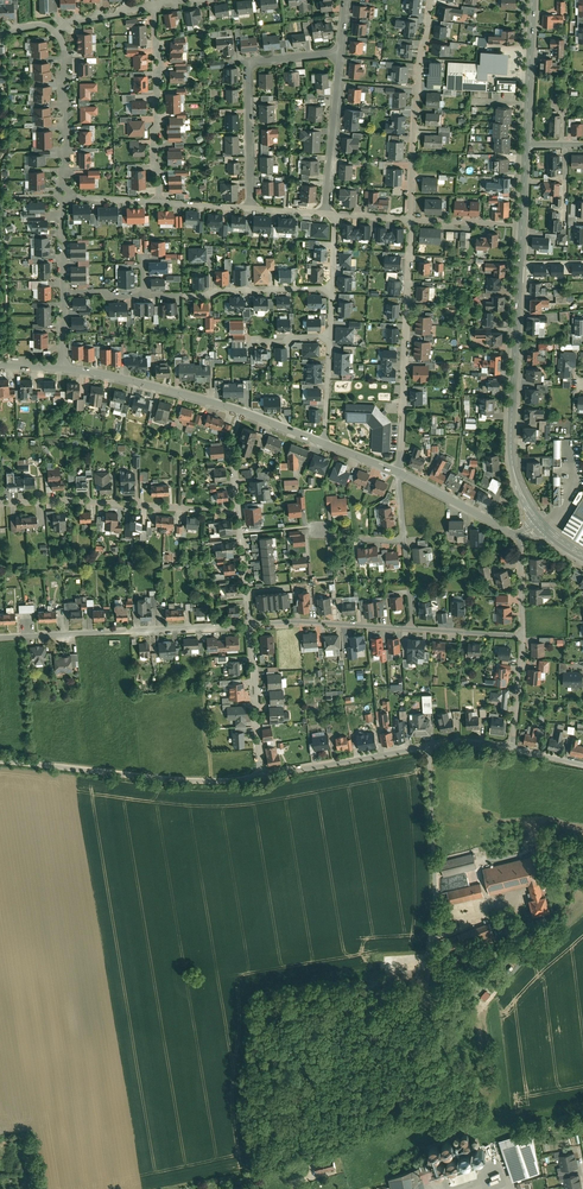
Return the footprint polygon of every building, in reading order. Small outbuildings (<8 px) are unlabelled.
[(40,13),(45,13),(47,13),(48,12),(48,11),(54,11),(53,0),(39,0),(40,13)] [(261,9),(276,7),(276,0),(260,0),(261,9)] [(289,5),(300,4),(301,11),(300,11),(307,11),(308,11),(307,3),(306,0),(288,0),(289,5)] [(319,1),(321,11),(325,10),(330,9),(329,5),(331,5),(334,5),(333,0),(328,0),(323,1),(319,1)] [(407,12),(419,13),(420,0),(408,0),(407,12)] [(243,2),(237,2),(237,9),(238,14),(253,12),(252,1),(251,1),(251,2),(243,3),(243,2)] [(11,4),(3,4),(3,19),(6,19),(6,18),(14,18),(14,9),(13,4),(11,4)] [(227,4),(214,6),(214,7),(216,15),(216,17),(229,14),(227,4)] [(331,5),(329,5),(330,9),(325,10),(325,14),(333,13),(332,8),(331,8),(331,5)] [(370,7),(367,7),(367,6),(360,6),(355,5),(354,15),(358,15),(359,16),(363,16),(364,16),(373,17),(374,7),(370,7)] [(452,8),(440,6),(439,11),(440,11),(439,18),(449,20),(450,19),(455,20),(456,15),(462,16),(463,13),(463,10),(462,10),(452,8)] [(475,7),(463,6),(462,10),(463,10),(463,13),(474,14),(475,7)] [(195,11),(185,12),(187,25),(192,24),(192,25),(197,24),(197,20),(195,11)] [(173,13),(165,14),(167,27),(170,26),(170,27),(175,27),(174,20),(173,13)] [(563,16),(543,15),(543,27),(553,27),(553,22),(563,22),(563,16)] [(332,16),(324,17),(325,23),(321,24),(321,22),(323,38),(333,37),(331,22),(333,22),(332,16)] [(321,22),(312,23),(311,19),(307,19),(308,27),(312,27),(313,38),(323,36),(323,38),(321,22)] [(370,20),(360,19),(360,24),(366,24),(366,27),(369,27),(370,20)] [(416,21),(397,20),(396,27),(404,28),(404,35),(414,36),(416,21)] [(360,24),(354,23),(354,27),(353,27),(353,32),(353,33),(364,34),(364,29),(365,29),(366,27),(366,24),(360,24)] [(137,26),(133,26),(133,35),(146,35),(145,25),(137,26)] [(441,26),(436,25),(434,36),(446,38),(448,27),(441,26)] [(514,30),(503,30),(502,36),(489,36),(489,43),(502,43),(502,44),(514,44),(514,30)] [(84,34),(78,34),(78,43),(91,43),(91,34),(84,34)] [(304,34),(291,35),(292,40),(293,40),(293,46),(306,45),(305,36),(304,34)] [(146,43),(146,35),(133,35),(133,43),(133,44),(137,44),(146,43)] [(278,36),(263,38),(264,49),(279,48),(279,40),(278,36)] [(487,38),(479,37),(478,45),(480,45),(487,46),(487,38)] [(232,38),(216,40),(217,49),(226,48),(226,54),(233,53),(232,38)] [(255,38),(241,39),(242,52),(257,50),(255,38)] [(564,40),(551,40),(551,46),(555,46),(555,56),(563,57),(564,40)] [(358,42),(352,41),(351,52),(362,53),(363,42),(358,42)] [(91,43),(78,43),(78,52),(84,52),(91,52),(91,43)] [(183,43),(174,43),(170,43),(171,52),(170,52),(183,52),(183,43)] [(412,44),(403,43),(403,44),(402,48),(401,48),(401,52),(402,52),(401,56),(411,57),(413,44),(412,44)] [(450,45),(433,43),(432,53),(448,55),(450,45)] [(183,52),(170,52),(170,62),(175,62),(182,61),(182,52),(183,52)] [(509,53),(481,52),(480,61),(494,62),(496,62),(508,63),(509,53)] [(138,55),(134,55),(134,68),(146,68),(146,55),(138,55)] [(552,59),(541,59),(541,71),(552,71),(552,70),(560,71),(560,65),(556,65),(556,62),(552,62),(552,59)] [(224,60),(211,62),(212,68),(224,67),(224,60)] [(480,61),(480,64),(463,63),(463,79),(487,80),(488,71),(497,72),(496,62),(494,62),(480,61)] [(427,88),(440,89),(442,63),(431,62),(430,74),(428,74),(427,88)] [(508,63),(496,62),(497,72),(508,72),(508,63)] [(42,63),(34,64),(34,72),(50,71),(49,71),(49,63),(42,63)] [(87,63),(78,63),(78,75),(88,75),(88,63),(87,63)] [(351,63),(350,77),(359,78),(360,74),(362,74),(363,68),(360,67),(361,64),(351,63)] [(463,63),(449,63),(448,89),(452,89),(462,90),(462,89),(462,90),(463,79),(463,63)] [(394,66),(394,68),(393,80),(406,81),(408,67),(394,66)] [(237,82),(237,68),(225,68),(225,82),(237,82)] [(289,71),(284,72),(285,81),(292,80),(292,85),(299,85),(298,77),(305,76),(305,69),(298,69),(298,71),(293,71),(293,70),(292,70),(292,69),(291,69),(290,69),(289,70),(289,71)] [(50,71),(34,72),(35,72),(35,79),(35,80),(44,79),(50,79),(50,71)] [(176,72),(170,72),(170,82),(183,82),(183,72),(176,72)] [(272,74),(259,74),(260,88),(272,88),(272,74)] [(327,74),(316,74),(316,88),(324,87),(327,87),(327,74)] [(147,91),(146,76),(144,76),(135,77),(135,85),(136,86),(136,89),(138,91),(147,91)] [(487,80),(463,79),(462,90),(462,89),(462,90),(487,91),(487,80)] [(516,81),(498,80),(497,91),(515,92),(516,81)] [(96,84),(80,84),(81,98),(81,99),(87,99),(90,99),(90,91),(97,91),(96,84)] [(237,89),(227,90),(227,101),(237,101),(237,89)] [(358,89),(350,89),(349,96),(349,95),(349,99),(349,101),(360,102),(361,90),(361,89),(358,89)] [(394,92),(394,94),(393,105),(394,105),(404,106),(405,106),(406,92),(394,92)] [(440,93),(435,93),(435,94),(427,94),(427,106),(440,106),(440,93)] [(179,94),(177,94),(167,94),(167,103),(180,103),(179,94)] [(135,102),(132,102),(132,113),(146,113),(146,111),(147,109),(147,107),(146,106),(146,101),(135,102)] [(180,103),(167,103),(167,112),(177,112),(180,112),(180,103)] [(268,105),(260,105),(260,121),(270,121),(270,116),(273,116),(273,108),(273,105),(268,105)] [(322,107),(310,106),(309,120),(321,121),(322,107)] [(87,107),(81,107),(81,108),(81,122),(90,122),(90,114),(97,114),(97,107),(87,107)] [(41,108),(35,108),(35,109),(35,116),(51,116),(50,116),(49,108),(41,108)] [(362,111),(346,109),(345,117),(348,117),(346,128),(358,129),(359,116),(362,117),(362,112),(362,111)] [(435,113),(426,113),(426,125),(439,125),(440,115),(440,114),(435,113)] [(231,115),(226,115),(226,129),(238,129),(238,119),(237,119),(237,115),(238,115),(231,115)] [(393,115),(392,131),(404,132),(405,116),(401,116),(393,115)] [(556,115),(550,115),(550,123),(549,123),(549,127),(550,127),(550,135),(560,135),(560,123),(560,115),(556,115)] [(51,116),(35,116),(36,116),(36,124),(44,124),(51,124),(51,116)] [(177,118),(170,118),(170,124),(167,124),(167,133),(168,133),(180,132),(180,124),(182,124),(182,118),(177,118)] [(131,122),(129,122),(129,136),(144,135),(143,121),(131,122)] [(582,124),(572,124),(572,135),(582,135),(582,124)] [(277,136),(277,129),(262,130),(263,143),(263,144),(269,144),(272,144),(272,136),(277,136)] [(43,132),(37,132),(38,140),(51,139),(51,131),(43,132)] [(81,131),(80,131),(80,135),(79,136),(80,139),(80,140),(80,143),(91,143),(91,131),(81,131)] [(319,135),(313,135),(313,131),(301,131),(301,138),(305,138),(305,151),(318,151),(319,135)] [(180,132),(168,133),(168,141),(181,141),(180,132)] [(201,135),(196,138),(199,143),(204,140),(201,135)] [(439,135),(434,135),(434,136),(425,136),(425,146),(434,147),(434,145),(442,145),(442,136),(443,136),(439,135)] [(238,136),(226,136),(226,153),(231,153),(238,153),(238,136)] [(353,138),(343,137),(342,151),(352,152),(352,148),(358,148),(359,139),(353,138)] [(51,139),(38,140),(38,147),(38,148),(42,148),(51,147),(51,139)] [(392,141),(391,141),(390,158),(403,158),(403,142),(400,142),(392,141)] [(139,146),(133,146),(133,156),(144,156),(144,145),(139,146)] [(181,151),(168,151),(168,164),(172,164),(172,166),(177,166),(177,164),(181,164),(181,151)] [(89,153),(80,153),(80,167),(88,167),(88,162),(91,162),(91,157),(89,157),(89,153)] [(39,155),(30,156),(30,165),(44,165),(44,156),(44,155),(39,155)] [(572,155),(572,167),(582,167),(582,155),(572,155)] [(559,156),(549,156),(549,175),(555,175),(555,174),(555,168),(556,168),(559,168),(559,167),(562,168),(562,162),(559,162),(559,156)] [(269,157),(261,157),(261,172),(273,172),(273,157),(269,157)] [(508,158),(493,158),(492,170),(508,170),(508,158)] [(310,160),(302,160),(302,174),(309,174),(317,174),(318,161),(310,160)] [(233,162),(228,162),(228,163),(229,173),(239,173),(239,162),(233,162)] [(349,164),(341,164),(340,179),(352,179),(352,167),(353,167),(353,166),(353,165),(349,164)] [(392,168),(387,168),(387,169),(387,184),(394,184),(401,185),(402,169),(392,168)] [(144,170),(139,171),(136,171),(132,171),(128,171),(128,176),(132,176),(132,180),(145,179),(144,170)] [(35,172),(30,172),(30,173),(30,180),(44,180),(43,172),(35,172)] [(181,175),(168,176),(168,184),(169,184),(181,184),(181,183),(181,175)] [(94,178),(94,176),(89,176),(80,176),(80,187),(81,187),(81,186),(85,186),(86,187),(89,187),(89,188),(92,188),(93,187),(94,187),(94,178)] [(438,179),(423,178),(422,190),(429,190),(429,189),(437,189),(438,179)] [(510,179),(500,178),(499,183),(491,183),(490,190),(499,190),(499,191),(509,191),(510,179)] [(145,188),(145,179),(132,180),(132,188),(132,189),(136,189),(145,188)] [(44,180),(30,180),(30,188),(35,188),(43,188),(44,188),(44,180)] [(269,181),(263,182),(264,194),(268,194),(273,194),(273,195),(274,195),(273,181),(269,181)] [(283,183),(283,182),(274,182),(274,181),(273,181),(274,195),(279,195),(279,194),(283,194),(283,195),(283,183)] [(560,183),(545,182),(544,194),(556,194),(561,195),(561,194),(562,184),(560,184),(560,183)] [(181,184),(169,184),(169,192),(182,192),(181,183),(181,184)] [(231,184),(221,184),(221,191),(226,191),(226,200),(237,200),(237,188),(239,188),(239,184),(231,184)] [(309,185),(302,185),(301,193),(316,194),(315,194),(316,186),(309,185)] [(346,189),(346,190),(340,189),(340,199),(340,197),(346,197),(345,206),(355,206),(355,197),(355,194),(356,190),(355,190),(346,189)] [(379,192),(364,191),(363,206),(369,207),(388,208),(389,199),(378,198),(379,192)] [(316,194),(301,193),(301,200),(301,201),(308,201),(315,202),(315,201),(315,194),(316,194)] [(442,200),(426,199),(425,213),(442,214),(442,200)] [(464,202),(455,201),(455,214),(459,214),(459,215),(463,215),(463,214),(464,203),(464,202)] [(510,202),(500,201),(499,211),(499,216),(509,216),(510,202)] [(479,202),(471,202),(471,204),(471,215),(475,215),(479,215),(479,202)] [(44,203),(29,203),(29,204),(24,204),(23,205),(23,211),(24,211),(30,211),(30,213),(34,213),(44,212),(44,203)] [(81,205),(73,205),(73,214),(73,219),(74,219),(82,219),(81,205)] [(89,205),(81,205),(82,219),(89,219),(90,219),(90,214),(89,205)] [(108,208),(98,208),(98,215),(98,221),(99,221),(108,221),(108,208)] [(118,208),(108,208),(108,221),(118,220),(118,215),(118,208)] [(135,209),(127,209),(127,216),(127,223),(136,223),(135,208),(135,209)] [(144,209),(136,209),(136,208),(135,208),(136,223),(144,222),(144,216),(144,209)] [(168,211),(163,211),(163,212),(159,212),(157,213),(158,217),(159,218),(159,223),(173,223),(173,216),(173,212),(168,212),(168,211)] [(556,211),(550,211),(549,230),(561,230),(562,223),(559,223),(560,219),(555,219),(556,211)] [(199,212),(186,212),(186,223),(197,224),(198,224),(198,221),(199,212)] [(218,214),(214,214),(214,215),(208,214),(208,219),(207,220),(206,223),(207,225),(207,226),(220,226),(221,226),(222,225),(222,215),(218,215),(218,214)] [(182,227),(182,216),(173,216),(173,223),(173,227),(182,227)] [(245,217),(232,216),(231,226),(244,227),(245,220),(245,217)] [(260,217),(254,217),(253,225),(253,232),(261,232),(262,217),(260,217)] [(271,218),(265,217),(262,217),(261,232),(270,233),(270,226),(271,218)] [(287,218),(279,218),(278,231),(286,232),(287,218)] [(295,219),(287,218),(286,232),(294,232),(295,219)] [(40,221),(32,221),(32,223),(32,230),(47,230),(47,221),(40,221)] [(312,222),(301,221),(300,229),(311,230),(311,224),(312,224),(312,222)] [(312,224),(311,224),(311,230),(311,233),(315,233),(315,236),(327,237),(328,225),(312,224)] [(357,229),(353,229),(353,225),(344,224),(343,237),(352,237),(352,239),(356,239),(357,229)] [(228,225),(222,225),(221,226),(220,226),(219,235),(227,236),(228,225)] [(361,229),(357,229),(356,239),(361,239),(361,238),(369,238),(370,225),(361,225),(361,229)] [(575,226),(575,242),(582,242),(582,226),(575,226)] [(390,232),(386,232),(386,228),(377,227),(376,240),(385,240),(385,242),(389,242),(390,232)] [(394,232),(390,232),(389,242),(394,242),(394,241),(402,241),(403,228),(394,228),(394,232)] [(441,229),(421,228),(420,239),(426,239),(426,241),(433,241),(433,243),(440,243),(441,229)] [(498,234),(488,233),(487,240),(487,245),(497,246),(498,234)] [(546,238),(533,237),(532,248),(539,248),(539,252),(549,252),(549,238),(546,238)] [(41,238),(35,238),(35,239),(35,246),(48,246),(48,238),(41,238)] [(487,240),(477,239),(476,249),(487,249),(487,245),(487,240)] [(164,242),(152,242),(152,245),(152,251),(152,254),(164,254),(164,242)] [(85,244),(71,244),(71,252),(85,252),(85,244)] [(133,244),(124,245),(124,250),(123,251),(123,254),(124,255),(124,256),(134,256),(134,247),(134,244),(133,244)] [(48,246),(35,246),(35,254),(35,255),(42,255),(48,254),(48,246)] [(319,248),(315,248),(314,252),(314,256),(314,260),(326,260),(326,256),(327,256),(327,252),(326,252),(326,248),(319,248)] [(205,249),(189,249),(189,258),(195,258),(195,261),(206,261),(206,254),(206,249),(205,249)] [(85,252),(71,252),(71,260),(85,260),(85,252)] [(351,254),(341,254),(340,265),(351,266),(351,254)] [(401,256),(386,256),(385,268),(398,268),(399,268),(399,267),(399,268),(401,268),(401,256)] [(430,262),(420,262),(419,273),(429,273),(432,273),(432,271),(429,271),(430,262)] [(574,273),(582,273),(582,262),(574,262),(574,273)] [(44,263),(39,263),(39,264),(39,268),(38,269),(38,272),(39,273),(39,277),(49,277),(49,272),(50,272),(50,268),(49,268),(49,263),(44,263)] [(161,263),(149,263),(150,273),(167,273),(167,263),(161,263)] [(495,263),(485,263),(485,269),(495,270),(494,276),(505,276),(506,264),(495,263)] [(535,263),(535,274),(547,274),(547,267),(547,263),(535,263)] [(552,263),(552,275),(565,275),(565,263),(552,263)] [(267,266),(259,266),(259,268),(258,269),(255,269),(255,283),(268,283),(267,266)] [(85,275),(85,267),(71,268),(71,276),(85,275)] [(317,268),(312,268),(312,274),(311,276),(310,278),(312,280),(312,281),(322,282),(322,277),(323,277),(323,273),(322,273),(323,268),(317,268)] [(291,269),(278,269),(279,282),(283,282),(283,281),(291,281),(291,269)] [(132,270),(119,270),(119,278),(137,278),(137,275),(133,275),(132,274),(132,270)] [(246,283),(245,270),(235,270),(235,283),(246,283)] [(227,271),(216,271),(217,284),(226,284),(226,279),(227,279),(227,271)] [(85,275),(71,276),(71,284),(85,283),(85,275)] [(343,276),(340,276),(339,289),(344,289),(351,289),(351,277),(343,276)] [(203,277),(193,277),(193,288),(204,288),(204,286),(204,280),(204,277),(203,277)] [(500,278),(490,277),(490,282),(488,283),(488,288),(488,289),(496,289),(499,289),(499,286),(501,287),(501,281),(500,281),(500,278)] [(137,278),(119,278),(119,287),(132,286),(132,282),(133,281),(137,281),(137,278)] [(164,280),(151,280),(151,290),(164,290),(164,280)] [(400,280),(390,280),(389,293),(400,294),(400,280)] [(41,281),(32,281),(32,289),(39,289),(39,287),(41,287),(41,281)] [(541,283),(531,283),(531,294),(541,295),(541,293),(547,294),(547,290),(550,290),(550,285),(547,285),(547,287),(541,287),(541,283)] [(422,287),(418,286),(417,300),(434,300),(434,294),(428,293),(429,287),(422,287)] [(41,287),(39,287),(39,289),(39,299),(50,298),(50,287),(41,287)] [(321,296),(307,296),(308,307),(320,306),(321,306),(321,304),(321,298),(321,296)] [(504,297),(493,296),(493,302),(486,302),(486,308),(486,312),(489,312),(489,309),(489,308),(493,308),(493,309),(504,310),(504,297)] [(238,297),(234,297),(234,298),(230,298),(230,309),(235,309),(235,311),(238,311),(239,309),(242,309),(243,309),(243,307),(243,298),(238,298),(238,297)] [(267,298),(254,298),(254,309),(267,309),(267,307),(267,299),(267,298)] [(289,298),(277,298),(277,307),(289,307),(289,298)] [(85,299),(73,299),(73,310),(79,310),(86,309),(86,308),(85,299)] [(542,299),(531,299),(530,312),(542,312),(542,305),(542,299)] [(353,302),(340,301),(340,306),(339,306),(339,311),(340,311),(339,315),(351,316),(351,312),(353,312),(353,302)] [(176,302),(164,303),(164,305),(164,313),(165,313),(176,313),(176,302)] [(115,303),(115,304),(109,304),(109,312),(109,316),(118,316),(118,303),(115,303)] [(127,304),(121,304),(121,303),(118,303),(118,316),(127,316),(127,304)] [(144,303),(135,303),(135,315),(144,315),(144,303)] [(153,303),(144,303),(144,315),(153,315),(153,303)] [(203,303),(198,303),(198,304),(194,304),(194,307),(192,307),(191,308),(191,311),(192,313),(194,313),(194,316),(208,315),(208,304),(203,304),(203,303)] [(400,304),(388,303),(387,317),(399,317),(400,304)] [(47,307),(37,307),(37,316),(51,315),(51,312),(50,312),(50,307),(47,307)] [(486,312),(483,312),(483,316),(482,317),(482,320),(483,320),(482,323),(484,324),(492,324),(492,323),(493,313),(489,312),(486,312)] [(51,315),(37,316),(37,324),(37,325),(41,325),(50,324),(50,319),(51,319),(51,315)] [(426,317),(417,316),(416,325),(430,325),(431,317),(426,317)] [(540,318),(528,317),(527,333),(539,334),(539,336),(543,336),(544,328),(539,328),(540,322),(547,322),(547,317),(540,317),(540,318)] [(83,318),(72,318),(72,329),(76,329),(83,328),(83,318)] [(290,319),(277,320),(277,330),(282,330),(282,331),(286,331),(286,330),(290,330),(290,324),(290,319)] [(319,319),(307,319),(307,330),(320,330),(320,326),(320,319),(319,319)] [(243,321),(230,322),(230,334),(243,333),(243,321)] [(430,325),(416,325),(416,333),(425,333),(430,334),(430,333),(430,325)] [(354,328),(337,328),(336,342),(350,343),(351,335),(353,335),(354,328)] [(398,328),(388,328),(387,341),(398,341),(398,328)] [(502,333),(486,333),(486,339),(490,339),(490,346),(498,346),(498,344),(501,344),(502,333)] [(572,334),(573,343),(582,343),(582,334),(576,334),(572,334)] [(424,342),(416,341),(415,350),(429,350),(429,342),(424,342)] [(319,344),(303,344),(303,348),(303,353),(307,353),(307,356),(319,356),(319,344)] [(93,348),(83,348),(83,346),(73,346),(73,349),(73,358),(83,358),(83,360),(93,360),(93,356),(93,348)] [(286,348),(275,348),(275,351),(274,352),(274,355),(275,356),(275,360),(286,359),(286,348)] [(111,349),(101,350),(101,358),(102,362),(111,362),(111,352),(111,349)] [(244,349),(233,349),(234,360),(246,360),(246,349),(244,349)] [(263,349),(259,349),(259,350),(255,350),(255,351),(255,360),(267,360),(267,350),(263,350),(263,349)] [(429,350),(415,350),(415,358),(424,358),(428,359),(428,358),(429,350)] [(539,350),(528,350),(527,362),(538,362),(538,356),(539,350)] [(111,352),(111,362),(111,364),(120,364),(120,360),(120,351),(111,352)] [(397,352),(384,351),(383,360),(382,360),(382,365),(392,366),(392,361),(396,361),(397,352)] [(576,353),(561,352),(560,364),(559,364),(558,371),(560,371),(560,376),(564,376),(572,376),(572,366),(575,366),(576,353)] [(350,353),(336,353),(336,363),(349,363),(350,353)] [(501,356),(491,355),(491,360),(481,360),(481,358),(474,358),(474,363),(480,364),(501,365),(501,356)] [(128,357),(128,365),(128,367),(131,370),(131,369),(137,369),(137,358),(137,357),(128,357)] [(184,364),(184,357),(175,357),(175,365),(179,365),(179,364),(184,364)] [(137,358),(137,369),(137,371),(144,371),(147,368),(147,366),(146,358),(137,358)] [(214,359),(205,359),(205,366),(210,366),(210,367),(214,367),(214,359)] [(160,363),(160,365),(155,365),(156,376),(169,376),(168,365),(167,365),(167,363),(160,363)] [(349,363),(336,363),(335,373),(349,374),(349,372),(349,363)] [(194,366),(194,364),(184,364),(179,364),(179,365),(179,379),(195,379),(194,366)] [(313,364),(308,364),(307,372),(321,373),(322,364),(313,364)] [(501,365),(480,364),(480,367),(490,368),(490,373),(500,373),(501,365)] [(392,366),(382,365),(382,370),(383,370),(383,379),(395,380),(396,371),(392,370),(392,366)] [(205,366),(194,366),(195,379),(195,382),(203,382),(203,381),(210,381),(210,367),(210,366),(205,366)] [(421,366),(420,368),(419,367),(414,367),(414,378),(418,378),(418,381),(424,381),(424,378),(428,378),(428,369),(428,367),(426,367),(424,367),(421,366)] [(541,370),(527,369),(527,370),(528,370),(528,373),(527,373),(527,380),(539,381),(544,381),(544,380),(544,375),(541,375),(541,370)] [(321,373),(307,372),(307,381),(321,382),(321,373)] [(572,376),(564,376),(563,388),(571,388),(572,376)] [(0,380),(0,397),(3,397),(3,395),(8,394),(9,396),(9,391),(8,379),(0,380)] [(31,380),(20,380),(21,390),(21,397),(27,397),(27,392),(31,392),(32,392),(32,391),(31,380)] [(251,389),(251,380),(243,380),(243,383),(243,389),(251,389)] [(500,380),(489,380),(488,386),(483,385),(483,391),(488,391),(488,390),(493,390),(499,390),(500,390),(500,380)] [(55,381),(44,381),(44,391),(54,391),(55,381)] [(79,384),(68,383),(67,393),(66,394),(66,396),(68,398),(72,398),(73,397),(78,398),(79,384)] [(233,383),(223,383),(223,389),(223,397),(233,397),(233,383)] [(243,383),(233,383),(233,397),(243,397),(243,389),(243,383)] [(544,385),(537,384),(537,390),(538,390),(538,392),(548,393),(548,385),(544,385)] [(102,388),(91,386),(90,396),(90,402),(95,403),(96,399),(98,399),(99,397),(101,397),(102,388)] [(312,389),(308,389),(307,401),(310,401),(317,401),(320,401),(321,390),(312,389)] [(537,390),(526,389),(526,402),(538,402),(538,392),(538,390),(537,390)] [(115,390),(113,399),(112,398),(112,399),(111,399),(109,406),(121,409),(123,404),(123,403),(126,393),(115,390)] [(414,391),(411,391),(411,395),(411,399),(411,404),(422,404),(422,391),(414,391)] [(135,397),(134,397),(133,403),(131,410),(147,414),(148,411),(150,401),(144,400),(145,398),(140,397),(140,399),(135,397)] [(272,397),(264,398),(264,411),(272,411),(272,397)] [(280,397),(272,397),(272,411),(280,411),(280,397)] [(495,399),(479,398),(480,398),(480,404),(479,404),(479,412),(487,413),(494,413),(493,413),(494,399),(495,399)] [(173,417),(167,415),(170,404),(159,402),(155,417),(172,422),(173,417)] [(390,423),(375,406),(346,405),(346,421),(367,422),(373,429),(372,451),(389,451),(390,423)] [(193,411),(182,408),(179,417),(190,420),(193,411)] [(536,410),(526,409),(525,422),(535,423),(536,416),(536,410)] [(317,410),(311,410),(310,421),(319,421),(320,410),(317,410)] [(215,418),(208,415),(205,425),(212,428),(215,418)] [(223,420),(215,418),(212,428),(220,430),(223,420)] [(476,419),(466,419),(466,428),(476,429),(476,419)] [(256,432),(243,428),(240,438),(243,439),(240,446),(242,447),(240,453),(245,455),(245,454),(249,456),(251,449),(253,442),(254,439),(256,432)] [(535,428),(525,428),(524,439),(534,439),(534,434),(535,428)] [(262,434),(256,432),(254,439),(261,441),(261,440),(262,434)] [(281,441),(268,436),(266,442),(265,445),(265,446),(270,447),(269,448),(277,451),(281,441)] [(308,450),(291,444),(287,454),(298,458),(304,461),(308,450)] [(211,447),(210,447),(211,459),(224,457),(222,446),(211,447)] [(421,449),(416,447),(413,455),(418,457),(421,449)] [(298,458),(288,455),(288,469),(298,469),(298,458)] [(328,461),(314,455),(309,468),(324,474),(328,461)] [(418,457),(413,455),(411,461),(409,465),(421,470),(425,460),(418,457)] [(499,455),(486,456),(487,456),(488,470),(493,470),(499,469),(498,461),(499,461),(499,455)] [(440,458),(437,463),(443,466),(446,461),(440,458)] [(446,461),(443,466),(449,469),(452,464),(446,461)] [(539,462),(529,462),(528,475),(533,475),(533,481),(541,481),(541,476),(539,476),(539,462)] [(346,466),(338,463),(336,469),(334,468),(330,478),(345,484),(349,474),(344,472),(346,466)] [(443,466),(437,463),(434,470),(435,471),(435,470),(439,473),(443,466)] [(225,468),(214,469),(214,470),(208,471),(208,477),(214,476),(215,481),(226,480),(225,468)] [(59,470),(53,470),(52,469),(49,469),(48,471),(48,481),(51,481),(52,490),(63,489),(63,479),(60,479),(59,470)] [(439,473),(435,470),(435,471),(431,478),(443,483),(446,476),(439,473)] [(485,470),(483,478),(480,484),(487,488),(493,477),(493,470),(488,470),(485,470)] [(369,475),(359,471),(359,472),(356,480),(355,481),(365,485),(367,481),(369,475)] [(13,472),(6,473),(8,490),(9,490),(9,492),(17,491),(17,489),(25,489),(24,479),(24,478),(14,479),(13,472)] [(130,472),(126,472),(126,474),(121,475),(121,477),(120,477),(120,481),(121,481),(121,485),(123,485),(123,490),(121,490),(121,494),(124,494),(124,495),(135,494),(134,484),(135,484),(134,474),(130,474),(130,472)] [(148,472),(140,472),(140,482),(148,482),(148,472)] [(108,473),(95,474),(96,490),(100,490),(100,493),(111,493),(111,488),(112,487),(111,487),(111,483),(107,483),(107,479),(108,479),(108,473)] [(85,476),(76,476),(76,482),(76,491),(87,491),(87,481),(82,481),(82,480),(85,480),(85,476)] [(34,478),(24,479),(25,489),(35,488),(34,478)] [(454,480),(450,478),(448,482),(446,485),(457,491),(461,484),(454,480)] [(298,480),(284,481),(284,490),(299,489),(298,480)] [(257,481),(250,482),(250,485),(249,487),(249,491),(251,492),(251,493),(256,492),(257,499),(270,498),(269,488),(264,488),(263,481),(257,481)] [(387,485),(377,481),(375,486),(373,491),(374,491),(383,495),(387,485)] [(160,486),(151,487),(152,496),(160,496),(160,486)] [(168,486),(160,486),(160,496),(169,495),(168,486)] [(469,488),(465,486),(461,493),(472,499),(476,492),(469,488)] [(496,493),(492,490),(490,488),(488,492),(489,492),(494,497),(494,498),(494,497),(493,497),(496,493)] [(579,491),(572,502),(578,505),(573,513),(582,518),(582,490),(579,491)] [(226,492),(216,493),(217,502),(227,501),(226,492)] [(388,492),(386,498),(381,501),(388,504),(392,494),(388,492)] [(484,496),(480,494),(479,494),(476,501),(488,508),(492,500),(487,498),(488,495),(485,493),(484,496)] [(337,500),(332,500),(332,504),(333,515),(333,517),(347,516),(347,514),(346,499),(337,500)] [(298,503),(288,504),(289,517),(301,516),(300,507),(299,503),(298,503)] [(247,508),(245,508),(246,516),(260,515),(259,507),(258,507),(247,508)] [(391,508),(379,509),(380,517),(381,517),(393,516),(392,512),(391,512),(391,508)] [(54,512),(46,513),(47,522),(53,521),(53,515),(55,515),(54,512)] [(90,513),(79,514),(80,523),(91,522),(90,513)] [(117,514),(106,513),(105,530),(116,530),(116,525),(116,524),(117,524),(117,514)] [(582,545),(582,524),(582,523),(582,518),(573,513),(562,531),(582,545)] [(55,515),(53,515),(53,521),(54,531),(65,530),(64,524),(65,524),(64,514),(55,515)] [(142,516),(131,515),(130,531),(140,532),(141,532),(141,527),(142,516)] [(260,515),(246,516),(247,524),(249,524),(261,523),(260,515)] [(165,517),(156,516),(156,526),(164,527),(165,517)] [(393,516),(381,517),(382,526),(394,525),(393,520),(394,520),(394,516),(393,516)] [(36,517),(26,518),(27,528),(36,527),(36,517)] [(173,517),(165,517),(164,527),(172,527),(173,517)] [(26,518),(17,518),(17,528),(27,528),(26,518)] [(198,518),(187,518),(187,526),(186,528),(187,528),(198,529),(198,525),(199,525),(199,523),(198,523),(198,518)] [(463,522),(451,522),(451,521),(450,521),(450,534),(458,534),(457,543),(467,543),(467,536),(464,536),(464,533),(465,521),(463,521),(463,522)] [(230,522),(208,524),(209,528),(214,528),(214,533),(220,532),(220,535),(221,535),(231,534),(230,522)] [(479,530),(471,530),(471,547),(479,547),(479,542),(483,542),(483,533),(480,533),(479,533),(479,530)] [(300,535),(293,536),(294,546),(305,545),(304,535),(300,535)] [(272,538),(260,539),(261,548),(272,547),(271,543),(272,543),(272,538)] [(232,543),(221,544),(222,551),(216,551),(216,557),(226,556),(226,559),(234,558),(232,543)] [(272,547),(261,548),(262,557),(272,556),(272,552),(273,552),(273,547),(272,547)] [(377,547),(368,548),(369,563),(371,563),(372,562),(378,561),(378,555),(377,548),(377,547)] [(418,548),(414,548),(415,562),(427,561),(426,553),(432,553),(432,547),(428,547),(418,548)] [(368,548),(359,549),(358,549),(359,556),(359,563),(360,563),(366,563),(367,563),(369,563),(368,548)] [(388,554),(386,554),(387,561),(387,565),(399,564),(398,553),(388,554)] [(272,556),(262,557),(263,566),(273,565),(273,564),(273,561),(274,561),(274,555),(272,556)] [(510,555),(501,555),(502,563),(511,563),(510,555)] [(303,557),(292,558),(293,568),(306,567),(306,564),(306,559),(303,557)] [(543,559),(531,560),(531,574),(532,574),(540,574),(541,574),(541,568),(549,568),(549,560),(543,560),(543,559)] [(273,565),(263,566),(264,574),(274,573),(274,570),(275,569),(275,564),(273,564),(273,565)] [(234,565),(223,566),(224,575),(234,574),(234,565)] [(488,567),(479,568),(482,580),(490,579),(488,567)] [(507,571),(495,574),(498,588),(510,585),(509,579),(508,580),(507,571)] [(274,573),(264,574),(265,583),(275,582),(275,578),(276,578),(275,573),(274,573)] [(578,573),(575,580),(581,583),(582,579),(582,575),(578,573)] [(540,574),(532,574),(532,583),(540,583),(540,574)] [(236,585),(225,586),(225,587),(220,588),(220,593),(221,593),(222,596),(226,596),(237,595),(236,585)] [(541,589),(531,589),(531,604),(542,604),(542,603),(544,603),(544,597),(551,597),(551,591),(550,591),(542,591),(542,589),(541,589)] [(309,593),(299,594),(300,605),(298,605),(299,613),(309,612),(308,603),(310,603),(309,593)] [(269,595),(267,595),(266,596),(257,597),(258,609),(263,609),(264,609),(268,609),(268,608),(272,608),(273,608),(283,607),(289,606),(288,594),(278,595),(277,594),(275,594),(275,595),(270,596),(269,595)] [(426,595),(418,596),(418,600),(420,599),(421,603),(420,603),(421,612),(420,612),(420,619),(433,617),(432,608),(437,608),(437,606),(438,606),(438,605),(437,605),(436,598),(426,599),(426,595)] [(508,596),(497,596),(497,605),(506,605),(508,605),(508,596)] [(394,598),(391,598),(392,610),(402,609),(401,597),(394,598)] [(76,602),(68,603),(68,610),(68,611),(70,611),(71,621),(82,620),(81,611),(77,611),(76,604),(81,604),(81,598),(76,598),(76,602)] [(128,607),(137,606),(137,602),(133,602),(133,598),(127,598),(128,607)] [(329,599),(318,600),(320,614),(331,613),(329,599)] [(145,600),(138,600),(138,611),(139,611),(140,620),(152,619),(151,608),(151,607),(150,607),(150,602),(145,603),(145,600)] [(349,604),(348,600),(343,601),(342,601),(343,605),(343,615),(357,614),(356,603),(349,604)] [(381,601),(373,602),(374,617),(374,616),(383,615),(382,609),(382,601),(381,601)] [(466,601),(453,601),(453,615),(466,614),(466,601)] [(364,604),(365,611),(365,618),(374,617),(373,602),(372,602),(373,603),(364,604)] [(123,606),(117,606),(115,608),(115,610),(117,612),(117,617),(117,619),(117,621),(119,621),(121,621),(122,621),(128,620),(127,608),(124,609),(124,607),(123,606)] [(238,606),(227,608),(228,617),(239,616),(238,606)] [(498,608),(497,608),(497,613),(498,615),(498,622),(510,622),(510,618),(511,618),(511,613),(510,613),(510,608),(506,608),(498,608)] [(197,610),(198,622),(205,622),(205,609),(197,610)] [(104,610),(93,611),(94,621),(104,620),(104,610)] [(184,610),(174,611),(175,620),(184,619),(184,610)] [(56,611),(47,612),(48,621),(56,621),(56,611)] [(174,611),(166,611),(166,620),(175,620),(174,611)] [(47,612),(38,612),(39,622),(48,621),(47,612)] [(15,613),(6,614),(6,623),(15,623),(15,613)] [(317,634),(303,635),(304,641),(304,648),(301,648),(301,653),(318,651),(318,649),(318,647),(317,634)] [(273,636),(261,637),(262,653),(274,652),(273,636)] [(338,636),(324,638),(325,651),(339,649),(338,636)] [(238,637),(226,638),(226,641),(227,650),(227,649),(238,649),(239,649),(238,637)] [(363,637),(351,638),(352,648),(352,650),(356,650),(364,649),(364,645),(365,645),(365,640),(363,640),(363,637)] [(216,638),(207,639),(208,651),(217,650),(217,641),(216,638)] [(381,639),(379,639),(379,638),(374,638),(374,639),(372,639),(373,655),(381,654),(383,654),(382,651),(381,639)] [(198,639),(184,640),(184,654),(191,654),(191,649),(198,648),(198,643),(198,639)] [(398,639),(389,640),(389,650),(390,653),(392,653),(394,655),(397,654),(399,653),(398,639)] [(424,641),(408,641),(407,664),(416,664),(417,658),(423,658),(424,653),(424,641)] [(144,644),(139,644),(140,659),(142,660),(145,660),(147,659),(147,656),(148,656),(150,655),(149,643),(147,642),(145,642),(144,644)] [(162,644),(159,644),(160,653),(160,657),(163,657),(164,658),(164,659),(168,659),(167,642),(163,642),(162,644)] [(171,643),(170,642),(167,642),(168,659),(172,659),(172,657),(173,656),(176,656),(175,648),(175,643),(171,643)] [(446,643),(434,642),(433,653),(445,653),(446,643)] [(539,644),(532,644),(532,657),(544,657),(544,644),(539,644)] [(473,645),(468,645),(467,654),(466,654),(465,660),(474,660),(474,659),(479,659),(480,645),(479,645),(479,646),(472,646),(473,645)] [(45,647),(39,647),(36,647),(36,648),(31,648),(31,655),(30,655),(30,660),(35,660),(36,663),(43,663),(43,659),(47,659),(47,654),(45,654),(45,647)] [(352,650),(352,648),(347,648),(348,659),(357,658),(356,650),(352,650)] [(506,648),(503,648),(502,649),(499,649),(498,659),(510,660),(510,649),(507,649),(506,648)] [(77,653),(70,654),(70,656),(71,656),(71,667),(75,667),(75,661),(78,661),(77,653)] [(70,656),(55,658),(56,669),(65,669),(65,672),(72,671),(71,667),(71,656),(70,656)] [(238,662),(228,663),(227,664),(227,667),(228,667),(229,675),(239,675),(239,674),(240,673),(240,671),(239,670),(238,662)] [(511,666),(500,665),(500,669),(509,669),(508,674),(510,674),(511,666)] [(500,669),(497,669),(496,677),(495,677),(494,681),(496,681),(496,686),(506,686),(506,677),(508,677),(508,674),(509,669),(500,669)] [(539,671),(529,671),(528,684),(539,685),(540,672),(539,671)] [(570,674),(564,674),(564,686),(567,686),(568,687),(573,687),(573,673),(570,673),(570,674)] [(582,674),(576,674),(576,673),(573,673),(573,687),(578,687),(579,686),(581,686),(582,686),(582,677),(582,674)] [(274,675),(267,676),(268,688),(275,688),(282,687),(281,675),(274,675)] [(232,684),(229,684),(229,686),(229,692),(243,692),(243,684),(232,684)] [(402,684),(390,685),(391,693),(403,692),(402,684)] [(501,694),(491,693),(490,701),(502,702),(501,706),(507,706),(508,691),(501,690),(501,694)] [(275,691),(269,692),(270,704),(270,705),(276,704),(284,704),(283,691),(275,691)] [(243,692),(229,692),(230,698),(230,700),(233,700),(244,699),(243,692)] [(431,696),(422,697),(423,713),(432,713),(432,708),(432,703),(431,696)] [(230,708),(227,708),(227,709),(228,719),(237,718),(237,724),(245,724),(245,718),(245,707),(230,708)] [(277,708),(269,708),(270,721),(278,720),(289,720),(289,712),(283,713),(283,707),(277,708)] [(387,713),(382,713),(382,711),(379,711),(379,714),(379,719),(380,726),(388,725),(387,713)] [(472,712),(466,712),(467,719),(466,719),(467,729),(479,728),(479,718),(472,718),(472,712)] [(446,721),(445,713),(439,715),(441,722),(440,722),(442,734),(447,733),(447,731),(454,730),(452,719),(446,721)] [(424,714),(415,714),(415,721),(410,721),(411,736),(430,735),(429,720),(424,720),(424,714)] [(504,719),(492,717),(490,733),(504,735),(505,729),(503,728),(504,719)] [(400,721),(394,722),(396,733),(402,732),(400,721)] [(271,729),(262,730),(264,742),(273,740),(271,729)] [(558,730),(556,740),(550,739),(548,749),(561,752),(563,742),(561,741),(562,738),(563,731),(558,730)] [(374,733),(365,734),(361,731),(358,736),(357,736),(360,750),(376,747),(374,733)] [(236,732),(233,732),(233,737),(234,737),(235,748),(245,748),(244,732),(236,732)] [(392,732),(380,734),(382,745),(394,743),(392,734),(392,732)] [(396,733),(392,734),(394,743),(405,741),(403,732),(402,732),(396,733)] [(529,735),(525,734),(523,744),(535,746),(537,737),(535,736),(529,735)] [(328,735),(323,736),(323,737),(314,739),(314,738),(313,738),(314,743),(315,750),(316,750),(321,749),(321,748),(330,746),(330,748),(330,747),(328,735)] [(347,737),(336,739),(338,750),(349,748),(347,740),(347,737)] [(572,744),(570,754),(582,756),(582,746),(580,746),(577,745),(572,744)] [(275,747),(266,748),(267,756),(267,757),(269,767),(281,764),(279,754),(276,755),(275,747)] [(473,854),(440,862),(444,877),(476,868),(473,854)] [(535,856),(484,869),(490,894),(529,884),(539,881),(542,880),(535,856)] [(539,881),(529,884),(533,899),(530,900),(534,914),(539,913),(540,914),(544,913),(543,912),(549,911),(545,896),(543,897),(539,881)] [(480,883),(464,887),(467,896),(471,895),(472,898),(483,895),(480,883)] [(490,923),(470,930),(473,941),(494,933),(490,923)] [(533,1129),(499,1141),(512,1180),(540,1171),(533,1129)] [(452,1141),(450,1141),(448,1141),(447,1143),(445,1144),(445,1146),(445,1148),(446,1150),(447,1152),(448,1153),(450,1153),(452,1153),(454,1152),(455,1151),(456,1149),(457,1147),(457,1145),(456,1144),(454,1142),(452,1141)] [(437,1144),(435,1144),(433,1145),(431,1146),(430,1148),(430,1150),(430,1152),(430,1153),(432,1155),(433,1156),(435,1156),(437,1156),(439,1155),(440,1154),(441,1153),(442,1151),(441,1149),(441,1147),(439,1145),(437,1144)] [(481,1148),(479,1148),(477,1149),(475,1150),(474,1151),(473,1153),(473,1156),(474,1157),(475,1159),(477,1160),(479,1160),(481,1160),(482,1159),(484,1158),(485,1156),(485,1155),(485,1153),(484,1151),(483,1149),(481,1148)] [(468,1152),(466,1152),(464,1153),(462,1154),(461,1155),(461,1157),(461,1160),(462,1161),(463,1163),(464,1164),(466,1164),(468,1164),(470,1163),(471,1162),(472,1160),(473,1159),(472,1157),(472,1155),(470,1153),(468,1152)] [(565,1154),(559,1156),(561,1162),(575,1160),(574,1153),(565,1154)] [(333,1157),(314,1162),(316,1171),(336,1166),(333,1157)] [(455,1157),(453,1157),(451,1157),(449,1158),(448,1160),(448,1162),(448,1164),(448,1166),(450,1167),(451,1168),(453,1169),(455,1168),(457,1168),(458,1166),(459,1165),(460,1163),(459,1161),(459,1159),(457,1158),(455,1157)] [(575,1160),(561,1162),(562,1169),(568,1168),(577,1167),(575,1160)] [(442,1161),(440,1161),(438,1161),(436,1162),(435,1164),(434,1166),(434,1168),(435,1170),(436,1171),(438,1172),(440,1172),(442,1172),(443,1172),(445,1170),(446,1169),(446,1167),(446,1165),(445,1163),(444,1162),(442,1161)] [(390,1178),(392,1188),(427,1188),(425,1183),(435,1180),(431,1162),(390,1178)] [(455,1170),(458,1180),(485,1172),(482,1163),(468,1167),(467,1165),(455,1170)] [(570,1176),(564,1178),(565,1185),(580,1182),(579,1175),(570,1176)]
